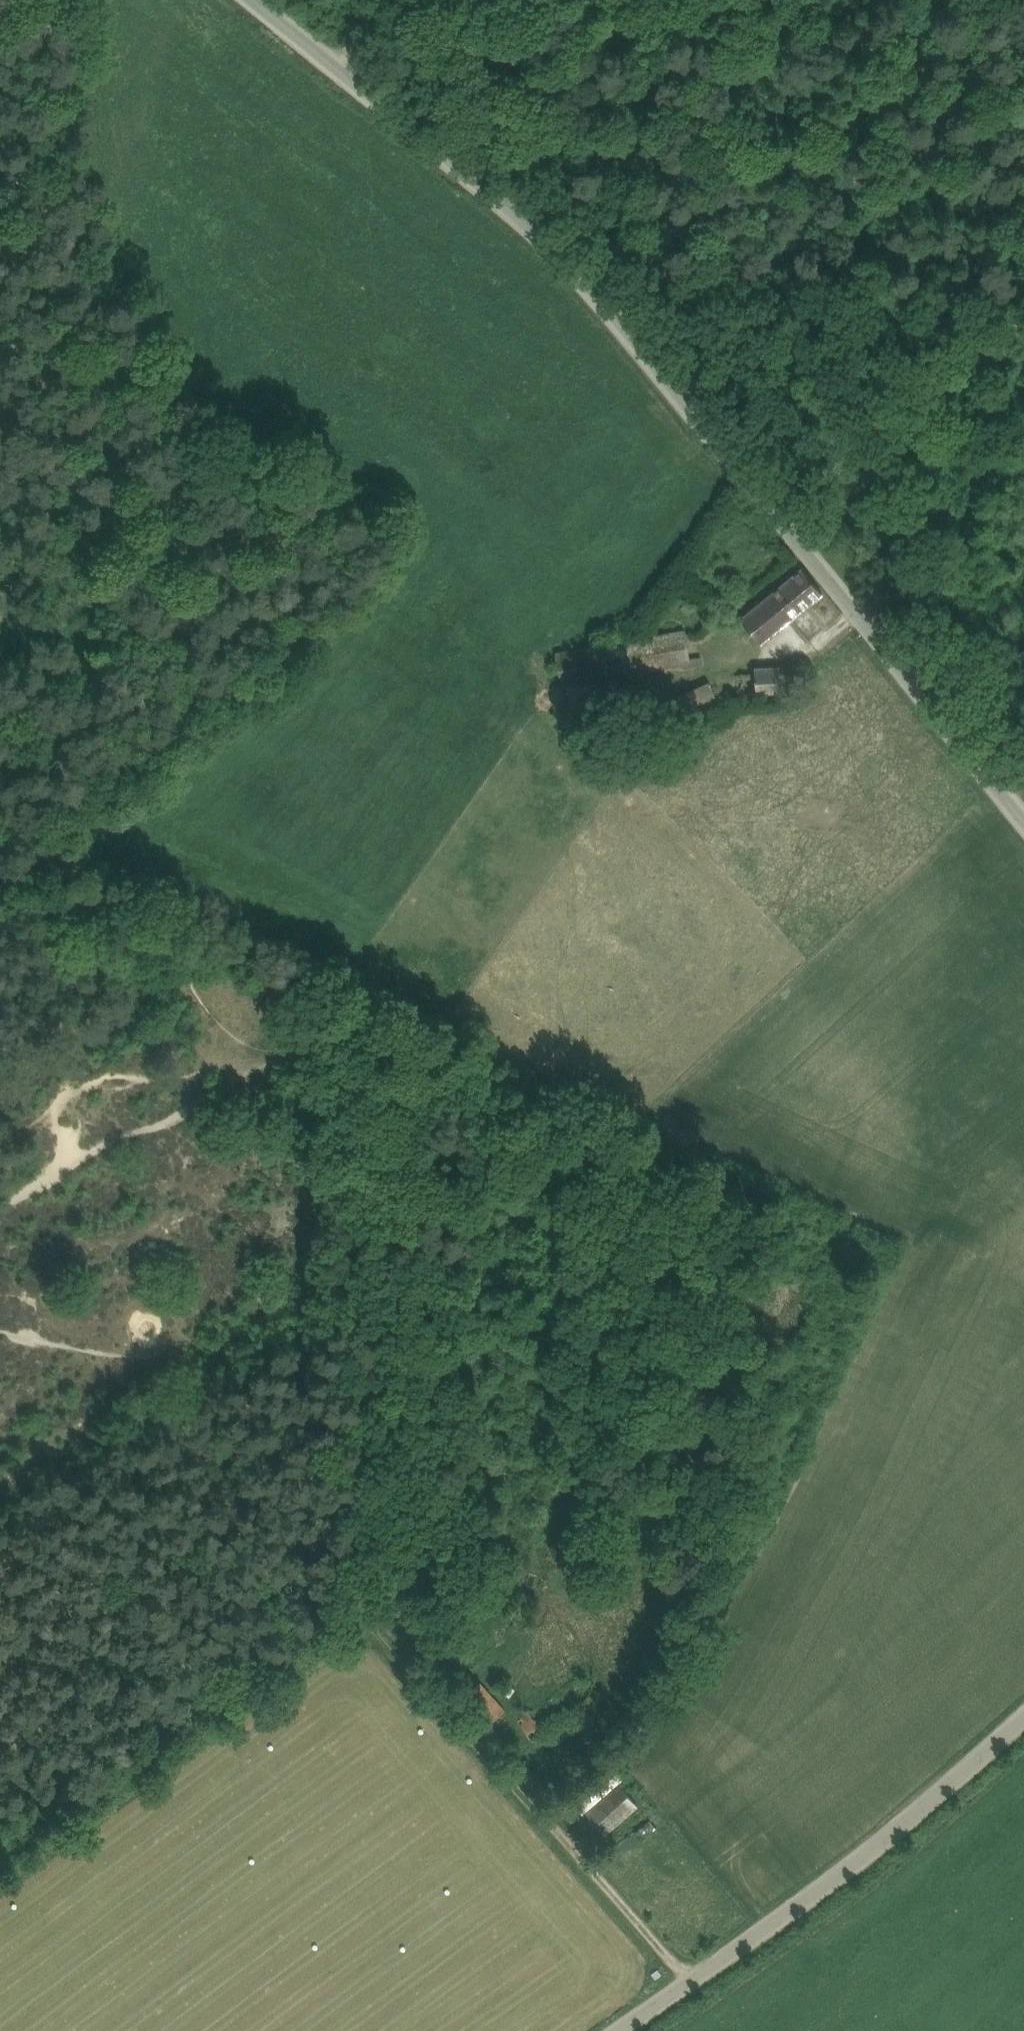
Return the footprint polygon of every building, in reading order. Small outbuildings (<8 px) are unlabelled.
[(792,618),(824,592),(804,569),(743,619),(762,643),(792,618)] [(690,616),(693,613),(701,605),(693,596),(685,604),(681,608),(690,616)] [(687,628),(556,650),(562,685),(693,662),(687,628)] [(758,693),(758,694),(783,692),(781,666),(756,668),(756,673),(737,674),(738,694),(758,693)] [(543,1724),(534,1710),(532,1709),(518,1719),(534,1740),(548,1730),(543,1724)] [(606,1833),(640,1803),(622,1782),(588,1812),(606,1833)]
